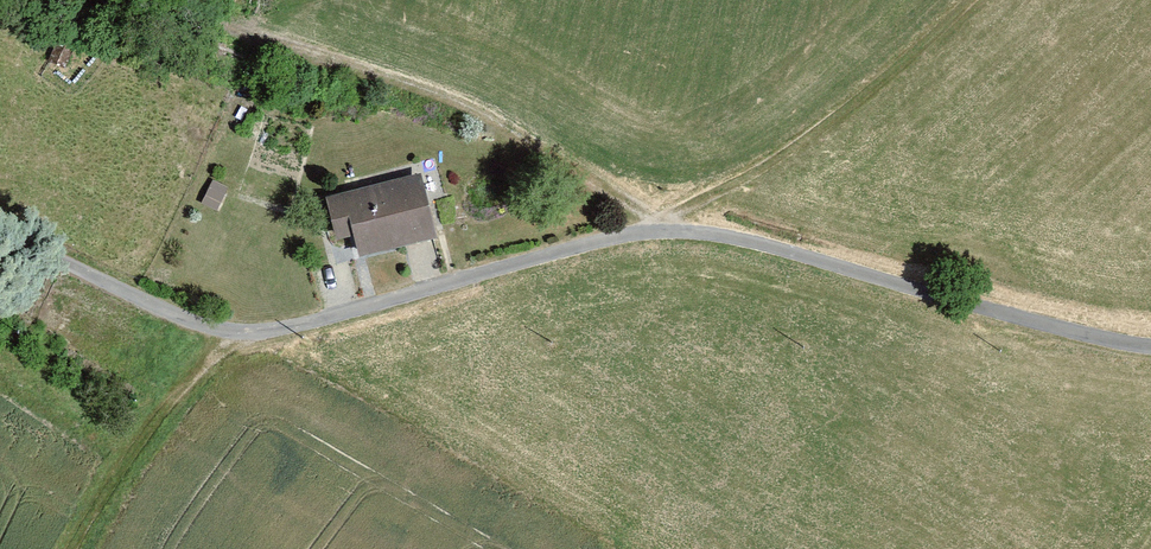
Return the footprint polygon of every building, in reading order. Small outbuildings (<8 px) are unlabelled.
[(330,197),(343,258),(429,237),(418,178),(330,197)] [(226,188),(212,181),(201,202),(216,210),(226,188)]
